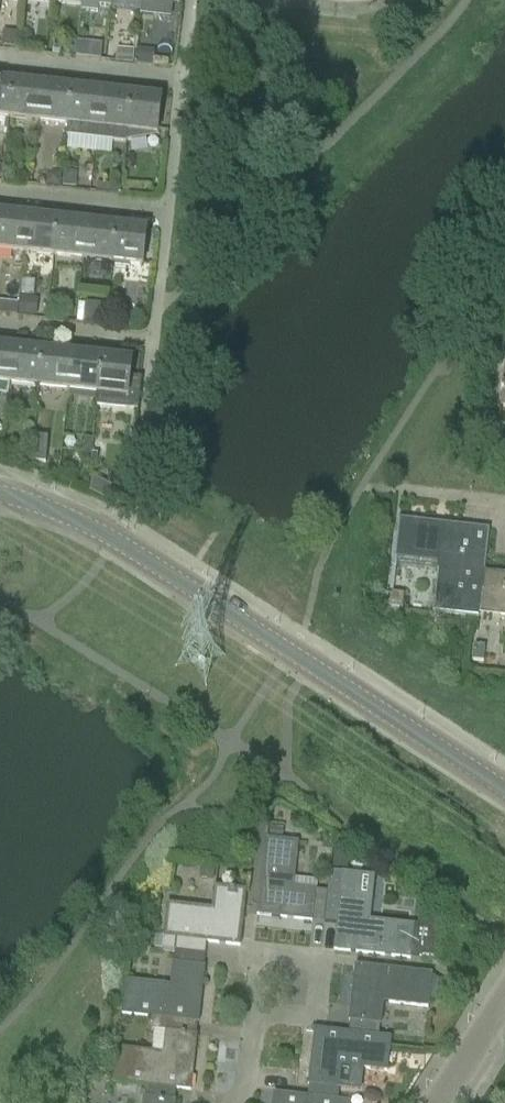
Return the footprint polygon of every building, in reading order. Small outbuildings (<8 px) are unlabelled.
[(80,12),(97,14),(98,7),(110,9),(111,0),(82,0),(81,7),(80,12)] [(139,16),(170,20),(170,14),(171,4),(172,0),(141,0),(141,1),(140,11),(139,16)] [(2,45),(15,46),(17,34),(4,32),(4,33),(0,33),(0,45),(2,45)] [(18,35),(16,48),(30,50),(31,37),(18,35)] [(91,45),(90,61),(100,62),(102,46),(91,45)] [(115,53),(114,63),(133,65),(133,61),(135,51),(124,49),(123,54),(115,53)] [(137,50),(135,65),(153,67),(154,52),(137,50)] [(9,119),(14,73),(2,72),(1,81),(0,80),(0,118),(9,119)] [(9,119),(38,122),(42,85),(25,83),(26,75),(14,73),(9,119)] [(38,122),(68,126),(73,80),(62,79),(61,87),(42,85),(38,122)] [(67,137),(96,141),(102,92),(84,90),(85,81),(73,80),(68,126),(67,137)] [(102,92),(96,141),(126,144),(126,141),(132,86),(121,85),(120,94),(102,92)] [(144,88),(132,86),(126,141),(157,135),(161,98),(143,96),(144,88)] [(46,179),(45,187),(60,188),(62,174),(53,173),(46,179)] [(63,173),(62,187),(75,189),(77,174),(63,173)] [(97,184),(96,192),(110,194),(110,195),(119,196),(119,195),(120,186),(97,184)] [(24,253),(28,216),(10,214),(11,205),(0,204),(0,250),(24,253)] [(24,253),(54,256),(59,210),(47,209),(46,218),(28,216),(24,253)] [(54,256),(83,259),(87,223),(69,221),(70,212),(59,210),(54,256)] [(83,259),(113,263),(118,217),(105,215),(104,225),(87,223),(83,259)] [(118,217),(113,263),(116,263),(115,268),(129,269),(129,264),(143,266),(147,229),(128,227),(129,218),(118,217)] [(20,298),(18,316),(36,318),(38,300),(20,298)] [(84,303),(82,324),(105,326),(107,306),(84,303)] [(7,304),(5,315),(17,316),(18,305),(7,304)] [(108,306),(107,318),(116,319),(117,307),(108,306)] [(10,384),(39,387),(44,341),(32,340),(31,349),(14,348),(10,384)] [(39,387),(69,390),(73,354),(55,352),(56,342),(44,341),(39,387)] [(10,384),(14,348),(0,346),(0,383),(10,384)] [(69,390),(98,394),(103,348),(91,347),(90,356),(73,354),(69,390)] [(103,348),(98,394),(97,402),(138,407),(142,378),(131,377),(132,361),(113,359),(114,349),(103,348)] [(34,438),(33,463),(45,464),(47,438),(34,438)] [(494,452),(504,453),(504,439),(496,438),(494,452)] [(91,480),(89,492),(101,499),(108,486),(92,478),(91,480)] [(478,617),(479,610),(483,573),(488,530),(402,520),(396,567),(439,572),(434,612),(478,617)] [(483,573),(479,610),(504,613),(504,576),(483,573)] [(391,594),(390,608),(402,610),(404,595),(391,594)] [(474,646),(472,661),(483,663),(485,647),(474,646)] [(269,828),(268,839),(282,840),(283,830),(269,828)] [(264,838),(256,915),(312,922),(312,921),(323,922),(327,892),(314,890),(314,892),(292,890),(298,842),(282,840),(268,839),(264,838)] [(333,851),(331,869),(344,870),(346,852),(333,851)] [(200,869),(199,880),(213,881),(214,871),(200,869)] [(410,954),(421,956),(432,957),(438,909),(421,907),(418,926),(369,921),(374,877),(329,871),(327,892),(323,922),(336,923),(333,950),(410,958),(410,954)] [(164,937),(162,949),(175,951),(205,954),(207,942),(239,946),(243,914),(245,890),(217,887),(215,909),(168,904),(164,937)] [(122,1013),(153,1016),(198,1022),(199,1022),(205,967),(204,967),(205,954),(175,951),(173,966),(175,966),(173,987),(126,981),(122,1013)] [(350,1021),(349,1034),(379,1037),(380,1023),(378,1023),(381,1002),(428,1007),(432,975),(355,966),(349,1021),(350,1021)] [(118,1050),(114,1080),(145,1084),(176,1087),(191,1089),(197,1034),(196,1034),(198,1022),(153,1016),(151,1031),(165,1033),(167,1033),(165,1054),(118,1049),(118,1050)] [(309,1085),(308,1098),(337,1101),(339,1089),(360,1092),(363,1069),(387,1071),(391,1038),(379,1037),(349,1034),(324,1031),(315,1030),(308,1085),(309,1085)] [(145,1084),(143,1099),(145,1099),(145,1102),(175,1102),(176,1100),(175,1100),(176,1087),(145,1084)] [(349,1102),(337,1101),(308,1098),(274,1094),(273,1102),(349,1102)]
